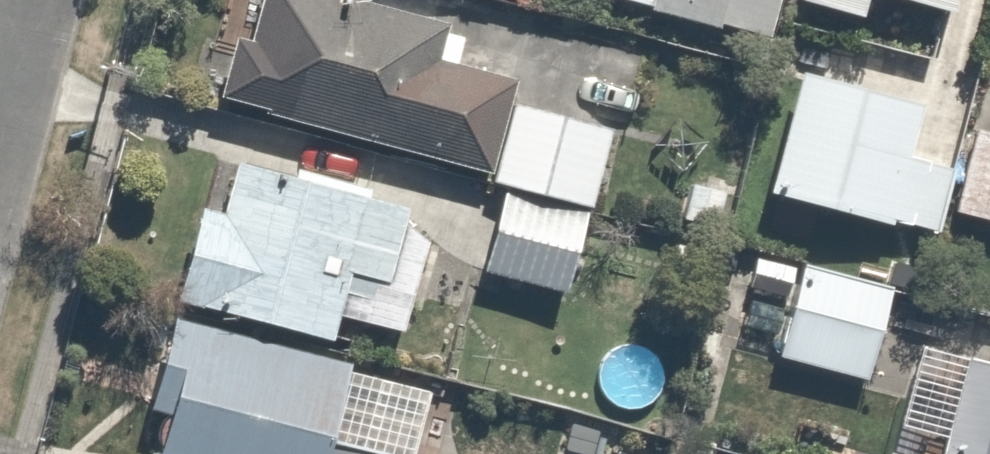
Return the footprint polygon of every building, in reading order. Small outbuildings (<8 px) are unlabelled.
[(211,91),(584,199),(606,123),(500,92),(507,67),(448,50),(455,23),(377,0),(254,0),(245,31),(219,23),(200,87),(211,91)] [(755,34),(762,0),(601,0),(755,34)] [(913,82),(792,49),(757,180),(930,227),(947,162),(896,148),(913,82)] [(972,122),(948,205),(989,217),(989,127),(972,122)] [(426,191),(221,138),(204,203),(181,197),(160,280),(323,322),(337,266),(403,282),(426,191)] [(726,182),(678,172),(669,216),(717,226),(726,182)] [(578,206),(494,185),(473,267),(557,289),(578,206)] [(750,294),(779,300),(767,353),(861,373),(883,273),(808,257),(761,246),(750,294)] [(157,307),(153,306),(129,397),(157,405),(144,453),(402,453),(422,377),(157,307)] [(955,349),(927,453),(989,453),(989,359),(955,349)]
